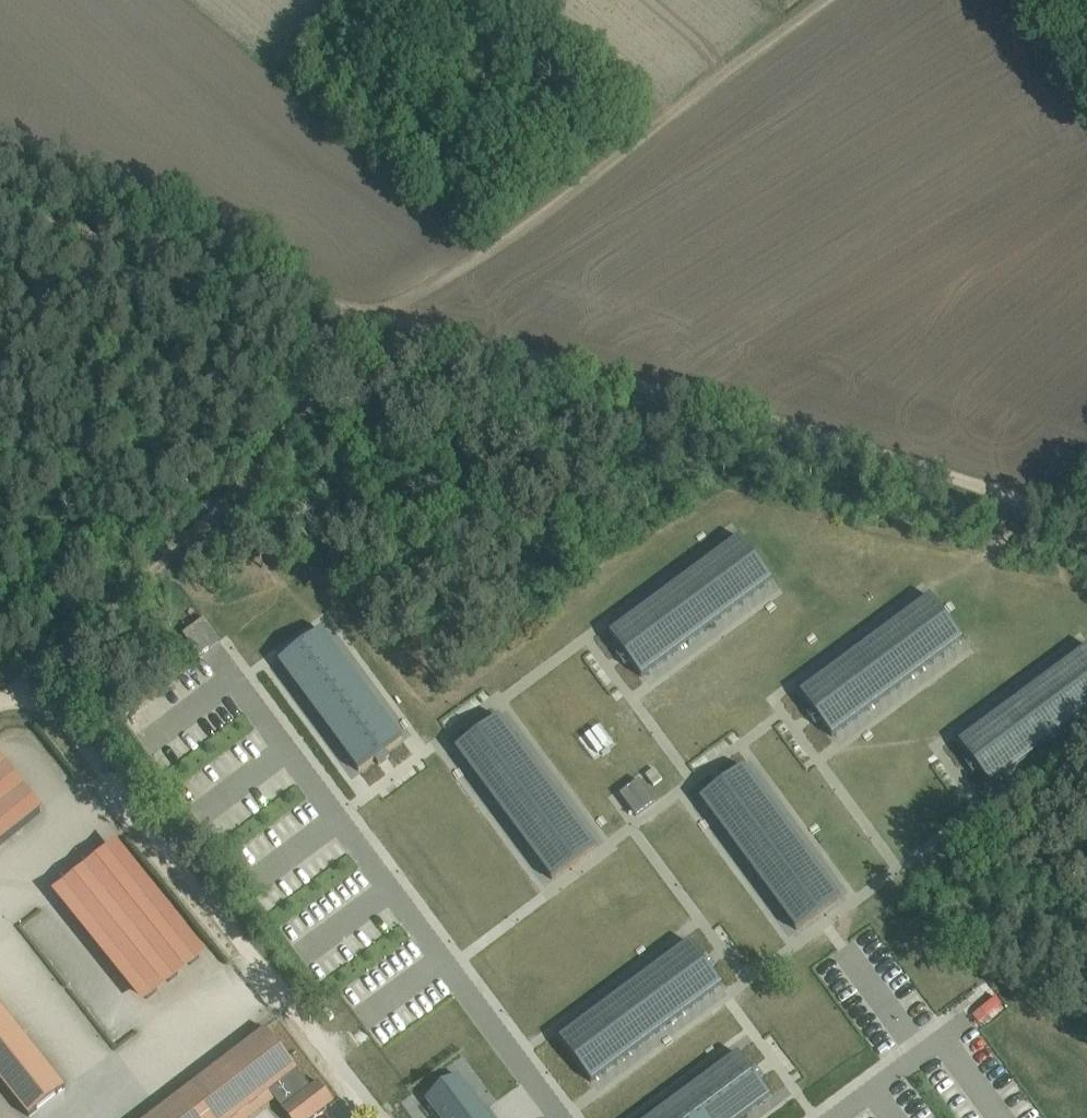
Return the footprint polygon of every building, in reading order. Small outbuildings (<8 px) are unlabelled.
[(740,537),(609,634),(622,651),(616,655),(624,665),(630,661),(641,677),(772,581),(740,537)] [(922,581),(794,680),(802,690),(930,592),(922,581)] [(930,596),(800,693),(812,710),(807,713),(815,724),(820,720),(832,736),(962,639),(930,596)] [(204,619),(183,635),(192,648),(198,656),(220,641),(212,629),(204,619)] [(322,630),(278,661),(359,771),(375,760),(378,765),(389,757),(385,752),(402,739),(322,630)] [(958,737),(1086,647),(1086,639),(1083,634),(950,726),(958,737)] [(958,743),(970,759),(965,763),(973,774),(978,770),(990,786),(1086,714),(1086,647),(958,743)] [(471,737),(455,749),(552,880),(595,848),(498,717),(482,729),(478,724),(467,732),(471,737)] [(45,811),(1,751),(0,752),(0,843),(45,811)] [(716,787),(700,799),(796,930),(839,898),(743,768),(727,779),(723,774),(712,782),(716,787)] [(619,792),(636,814),(655,799),(638,777),(619,792)] [(690,942),(559,1039),(591,1082),(722,986),(710,969),(715,965),(707,954),(702,958),(690,942)] [(0,1006),(0,1080),(29,1117),(65,1088),(0,1006)] [(149,1117),(236,1117),(270,1092),(282,1110),(289,1117),(314,1117),(334,1103),(318,1082),(311,1087),(265,1029),(149,1117)] [(771,1096),(759,1080),(764,1076),(756,1065),(751,1069),(739,1053),(651,1117),(741,1117),(771,1096)] [(426,1099),(440,1117),(489,1117),(484,1111),(457,1075),(457,1076),(459,1079),(429,1102),(426,1099)]
